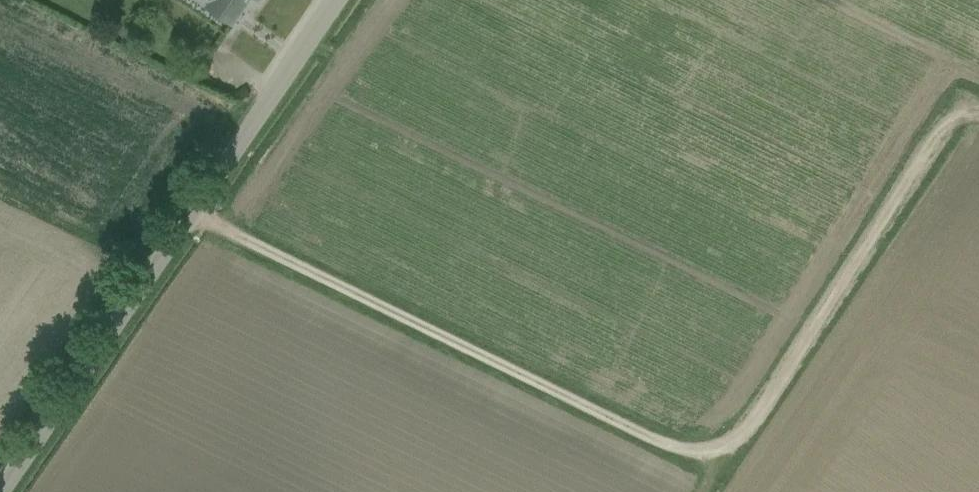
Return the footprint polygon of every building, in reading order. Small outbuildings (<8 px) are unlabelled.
[(205,5),(231,23),(247,0),(198,0),(205,5)]
